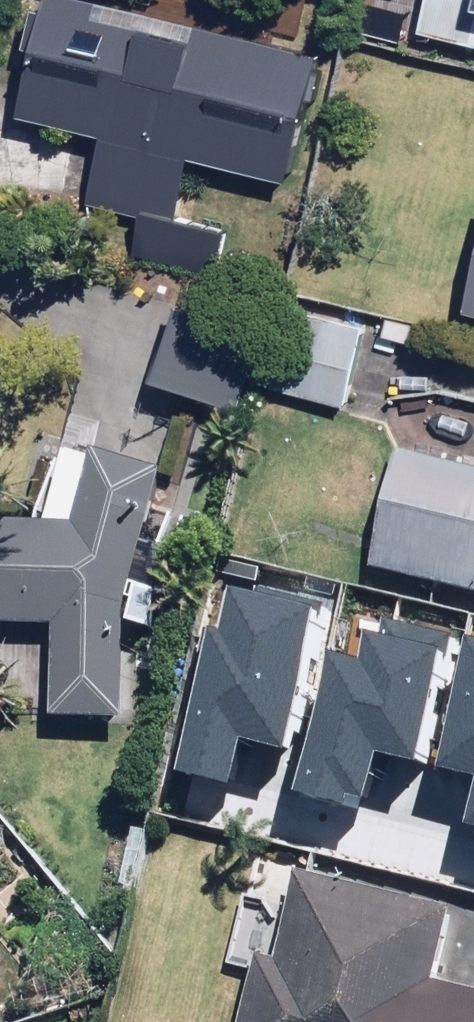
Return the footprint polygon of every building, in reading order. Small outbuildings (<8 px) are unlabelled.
[(71,0),(44,0),(17,119),(102,138),(90,192),(184,213),(194,166),(290,188),(319,54),(71,0)] [(391,0),(350,0),(350,43),(390,43),(391,0)] [(426,42),(473,54),(473,0),(437,0),(426,42)] [(221,225),(136,212),(130,249),(215,262),(221,225)] [(257,341),(179,314),(152,393),(230,420),(257,341)] [(347,412),(366,336),(287,316),(268,392),(347,412)] [(408,450),(379,573),(473,595),(473,465),(408,450)] [(57,631),(52,728),(123,731),(129,604),(133,589),(167,598),(189,515),(160,507),(165,485),(68,459),(48,532),(0,531),(0,629),(57,631)] [(211,616),(178,765),(235,777),(246,729),(292,739),(323,598),(235,579),(226,619),(211,616)] [(334,648),(301,797),(358,809),(369,761),(415,771),(446,630),(358,611),(349,651),(334,648)] [(468,632),(438,779),(473,786),(473,634),(468,632)] [(439,986),(457,916),(302,876),(279,966),(257,960),(242,1021),(473,1021),(473,994),(439,986)]
